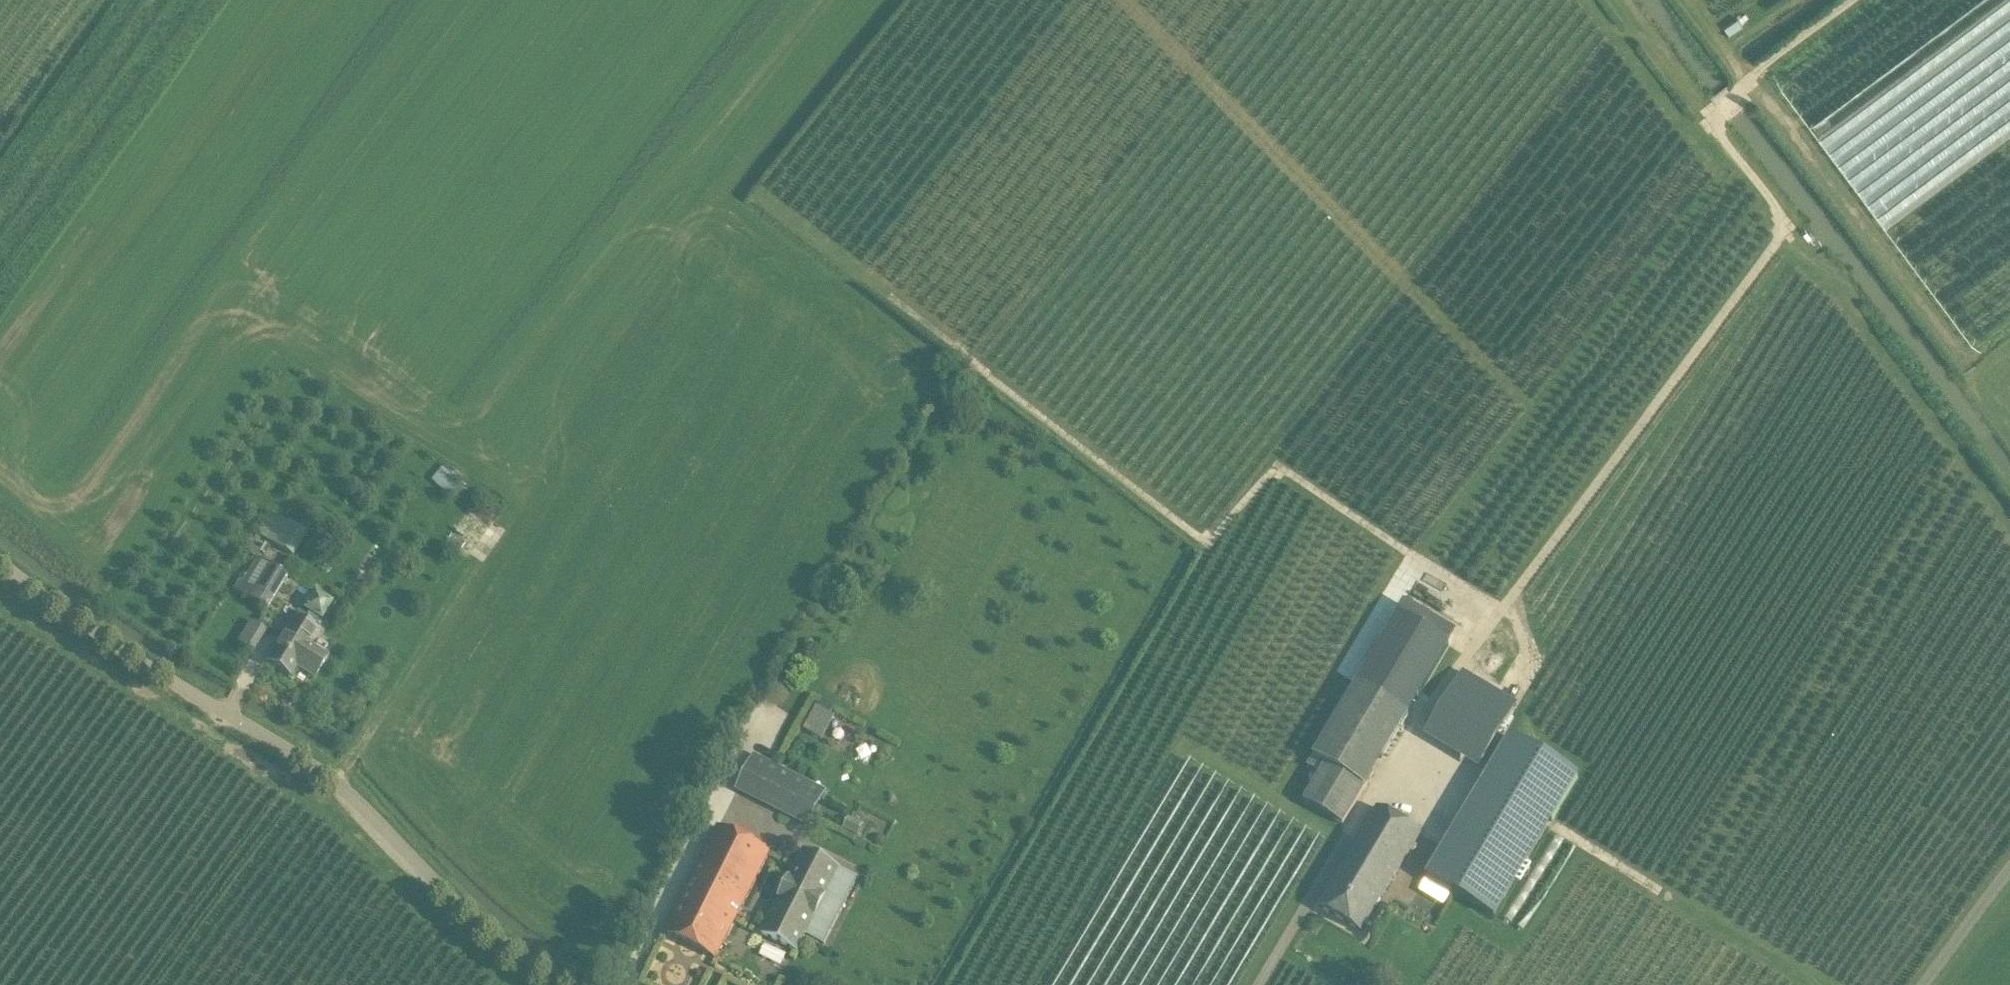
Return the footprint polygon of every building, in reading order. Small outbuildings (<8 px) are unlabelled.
[(265,540),(293,557),(307,534),(279,517),(265,540)] [(266,611),(287,578),(257,559),(236,592),(266,611)] [(306,620),(298,615),(267,663),(290,678),(290,676),(295,667),(314,679),(327,658),(308,647),(320,628),(315,625),(319,618),(320,619),(330,604),(318,596),(308,611),(310,612),(306,620)] [(257,647),(268,628),(251,619),(240,638),(257,647)] [(1481,761),(1515,705),(1461,673),(1428,729),(1481,761)] [(1306,766),(1319,773),(1303,800),(1340,822),(1405,716),(1354,686),(1312,756),(1306,766)] [(823,738),(836,713),(816,703),(803,727),(823,738)] [(1508,738),(1477,789),(1424,877),(1492,918),(1576,779),(1508,738)] [(806,827),(824,791),(753,756),(735,792),(806,827)] [(1359,931),(1418,833),(1377,808),(1318,906),(1359,931)] [(849,817),(844,827),(857,833),(862,823),(849,817)] [(716,960),(768,854),(717,828),(664,934),(716,960)] [(806,934),(823,943),(855,879),(838,870),(838,869),(802,852),(762,934),(797,951),(806,934)]
